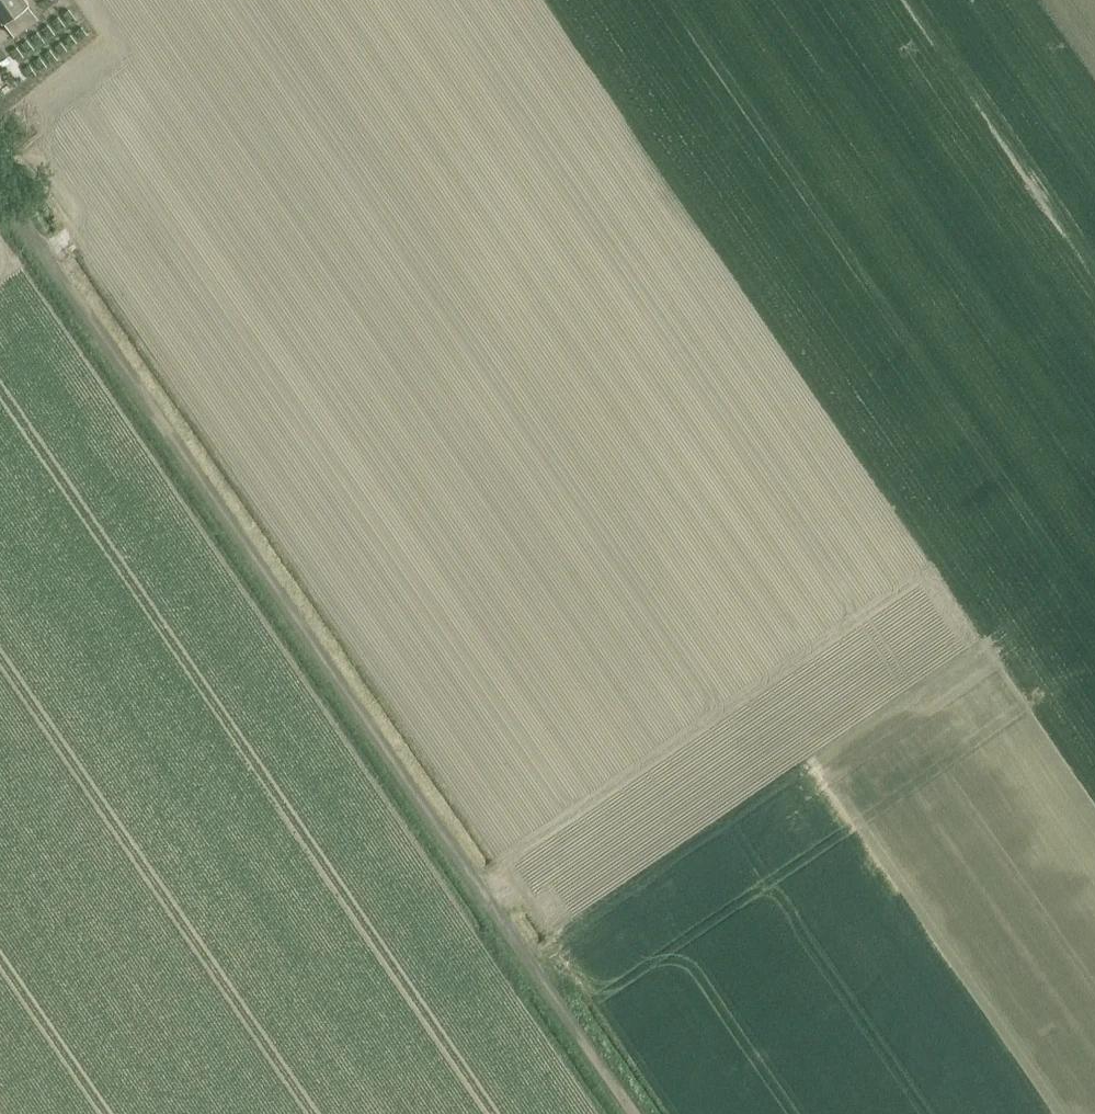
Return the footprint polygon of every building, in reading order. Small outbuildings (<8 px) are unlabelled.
[(4,21),(29,3),(27,0),(0,0),(0,16),(4,21)] [(29,3),(4,21),(14,35),(39,18),(29,3)]
